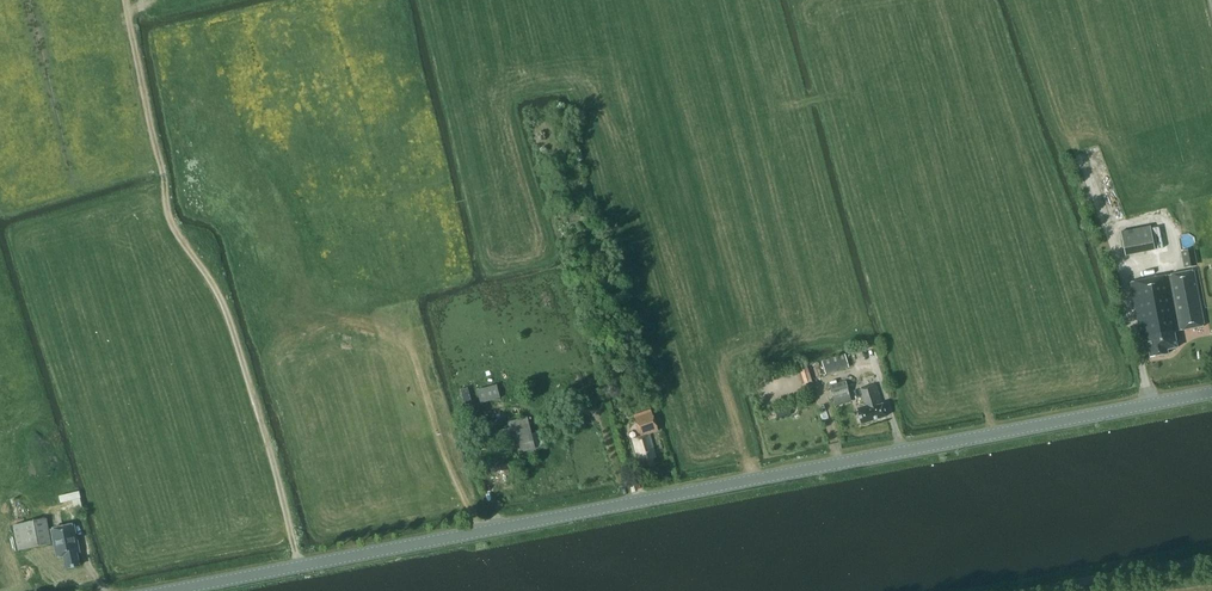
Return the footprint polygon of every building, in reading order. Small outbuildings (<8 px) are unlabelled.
[(1150,225),(1120,231),(1125,256),(1155,250),(1150,225)] [(1186,266),(1199,265),(1197,248),(1184,249),(1186,266)] [(1174,332),(1204,327),(1194,271),(1131,283),(1142,342),(1147,341),(1150,358),(1168,355),(1167,350),(1177,348),(1174,332)] [(845,354),(821,361),(825,374),(849,367),(845,354)] [(809,364),(802,366),(808,383),(815,380),(809,364)] [(887,416),(884,404),(877,383),(859,388),(864,402),(860,403),(861,406),(857,407),(862,424),(887,416)] [(497,384),(477,389),(481,403),(501,398),(497,384)] [(847,384),(830,389),(834,401),(850,396),(847,384)] [(467,408),(475,406),(470,387),(463,388),(467,408)] [(651,409),(633,415),(640,436),(650,433),(650,426),(656,424),(651,409)] [(510,469),(506,456),(535,447),(527,416),(508,421),(510,429),(499,432),(499,430),(482,435),(492,473),(510,469)] [(653,459),(656,458),(649,435),(633,440),(639,460),(642,459),(644,466),(655,463),(653,459)] [(61,493),(62,500),(83,497),(82,490),(61,493)] [(18,551),(51,544),(46,518),(13,525),(18,551)] [(77,554),(79,553),(74,525),(52,530),(57,558),(65,556),(67,569),(79,567),(77,554)]
